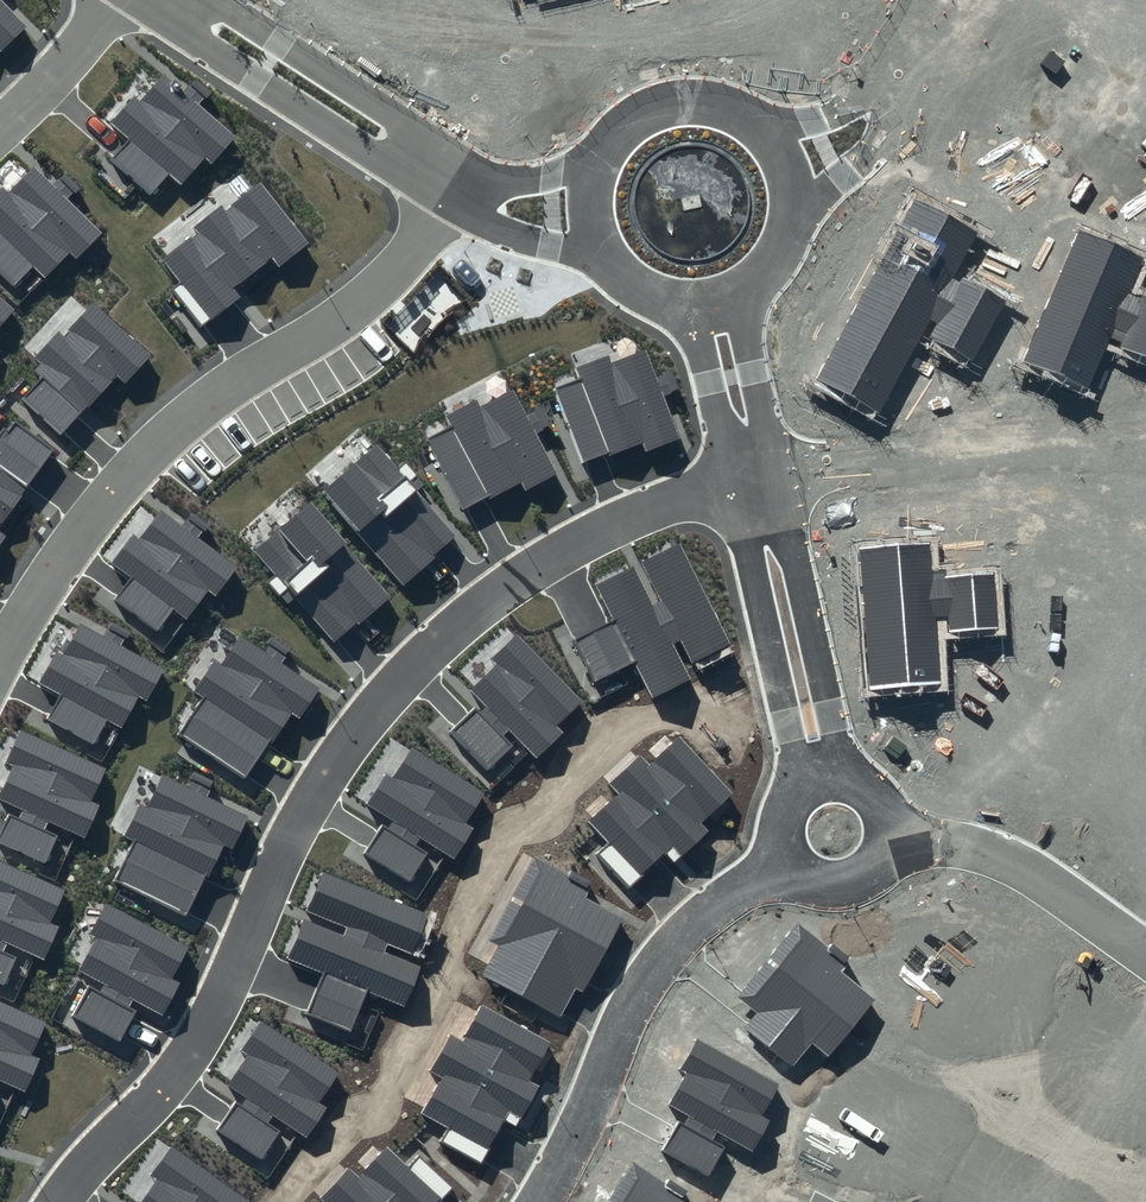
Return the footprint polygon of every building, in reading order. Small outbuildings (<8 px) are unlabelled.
[(1,51),(27,26),(2,0),(0,0),(0,50),(1,51)] [(210,93),(194,79),(183,91),(164,74),(140,100),(134,95),(110,122),(129,139),(111,160),(149,194),(169,172),(181,183),(204,157),(212,164),(236,137),(199,105),(210,93)] [(64,172),(52,184),(33,166),(8,192),(3,186),(0,189),(0,273),(13,286),(33,266),(45,277),(70,252),(77,258),(101,233),(67,199),(79,187),(64,172)] [(309,244),(260,182),(225,210),(221,205),(192,228),(196,232),(162,259),(181,283),(172,290),(201,327),(240,297),(234,288),(272,258),(280,267),(309,244)] [(978,232),(914,198),(816,381),(880,415),(931,321),(936,324),(929,337),(974,361),(1006,301),(962,278),(960,282),(953,278),(978,232)] [(1078,228),(1021,362),(1089,390),(1111,337),(1123,342),(1121,347),(1145,358),(1145,297),(1131,290),(1145,256),(1078,228)] [(0,297),(0,327),(15,310),(0,297)] [(149,355),(93,305),(64,337),(58,332),(35,357),(40,362),(31,372),(39,379),(20,399),(61,436),(116,374),(125,381),(149,355)] [(610,353),(577,365),(581,376),(555,386),(584,460),(610,450),(611,454),(643,441),(647,451),(682,438),(665,394),(673,391),(666,372),(659,374),(649,348),(613,361),(610,353)] [(477,400),(446,416),(451,426),(427,439),(464,509),(488,496),(490,499),(521,483),(526,493),(559,475),(537,434),(544,430),(534,412),(528,415),(514,390),(481,408),(477,400)] [(15,420),(7,431),(3,429),(0,433),(0,525),(55,450),(15,420)] [(376,444),(320,493),(404,586),(435,558),(433,556),(456,536),(416,492),(426,484),(406,462),(398,469),(376,444)] [(393,597),(312,505),(257,552),(277,574),(268,583),(288,605),(295,599),(333,643),(357,623),(359,626),(393,597)] [(208,525),(190,511),(180,524),(160,509),(138,539),(131,534),(110,563),(130,578),(114,600),(156,630),(172,609),(186,619),(207,590),(215,596),(236,567),(198,538),(208,525)] [(615,621),(572,642),(593,683),(634,662),(652,698),(692,679),(675,645),(681,642),(692,664),(732,644),(682,542),(642,562),(662,602),(653,607),(633,567),(597,585),(615,621)] [(929,544),(859,549),(870,689),(942,684),(937,617),(949,616),(950,631),(998,627),(994,573),(945,577),(945,571),(931,572),(929,544)] [(131,632),(111,621),(103,635),(81,623),(63,655),(56,651),(39,683),(61,695),(48,718),(93,743),(106,720),(121,728),(138,697),(147,701),(165,669),(123,647),(131,632)] [(474,708),(450,732),(488,771),(513,746),(504,736),(509,731),(537,760),(564,733),(557,726),(583,702),(516,634),(491,659),(496,664),(469,690),(486,707),(479,713),(474,708)] [(266,652),(241,635),(220,665),(215,662),(195,691),(205,697),(180,735),(248,780),(292,713),(301,718),(321,688),(283,663),(287,657),(270,646),(266,652)] [(0,846),(46,868),(59,842),(47,835),(49,830),(84,847),(100,813),(90,809),(106,776),(19,733),(3,766),(15,772),(0,802),(0,803),(27,816),(21,828),(12,823),(0,846)] [(617,793),(587,820),(609,843),(596,855),(627,888),(665,853),(674,864),(709,831),(701,823),(734,793),(680,736),(649,765),(639,755),(608,784),(617,793)] [(485,793),(412,747),(392,777),(387,774),(368,804),(394,820),(389,829),(382,825),(365,853),(410,881),(428,852),(417,845),(421,839),(455,860),(474,829),(466,824),(485,793)] [(188,788),(161,774),(145,807),(139,804),(124,836),(134,841),(115,882),(188,917),(223,845),(232,849),(248,816),(207,797),(210,790),(192,781),(188,788)] [(593,887),(533,855),(489,939),(498,944),(482,975),(561,1016),(576,989),(584,993),(624,918),(587,898),(593,887)] [(6,989),(19,962),(6,956),(9,951),(43,968),(59,934),(50,929),(66,897),(0,865),(0,986),(6,989)] [(428,914),(323,872),(306,912),(347,928),(344,936),(303,920),(287,958),(323,973),(307,1013),(352,1031),(368,991),(405,1006),(421,967),(384,952),(387,944),(411,954),(428,914)] [(188,947),(105,903),(89,934),(96,938),(77,971),(102,984),(99,990),(88,985),(72,1015),(120,1041),(136,1011),(129,1007),(133,999),(162,1015),(179,984),(171,979),(188,947)] [(828,947),(798,922),(737,997),(756,1012),(744,1027),(794,1067),(813,1043),(828,1056),(874,999),(841,972),(851,960),(830,943),(828,947)] [(550,1042),(481,1004),(461,1039),(450,1033),(429,1071),(442,1077),(422,1113),(448,1127),(441,1141),(481,1163),(505,1119),(517,1126),(539,1087),(529,1081),(550,1042)] [(25,1100),(41,1067),(32,1062),(48,1029),(0,1006),(0,1088),(25,1100)] [(337,1072),(258,1021),(240,1050),(247,1054),(227,1085),(246,1097),(240,1107),(233,1103),(215,1130),(261,1160),(280,1131),(268,1123),(272,1116),(306,1138),(326,1106),(318,1101),(337,1072)] [(778,1084),(697,1038),(679,1069),(686,1073),(668,1105),(688,1117),(684,1124),(678,1121),(660,1151),(708,1178),(726,1148),(712,1140),(718,1130),(754,1151),(771,1121),(760,1115),(778,1084)] [(171,1146),(151,1174),(158,1179),(142,1201),(247,1201),(248,1201),(171,1146)] [(386,1146),(358,1175),(348,1166),(318,1198),(322,1201),(441,1201),(454,1188),(418,1153),(407,1165),(386,1146)] [(632,1162),(607,1201),(683,1201),(689,1193),(666,1178),(664,1182),(632,1162)]
